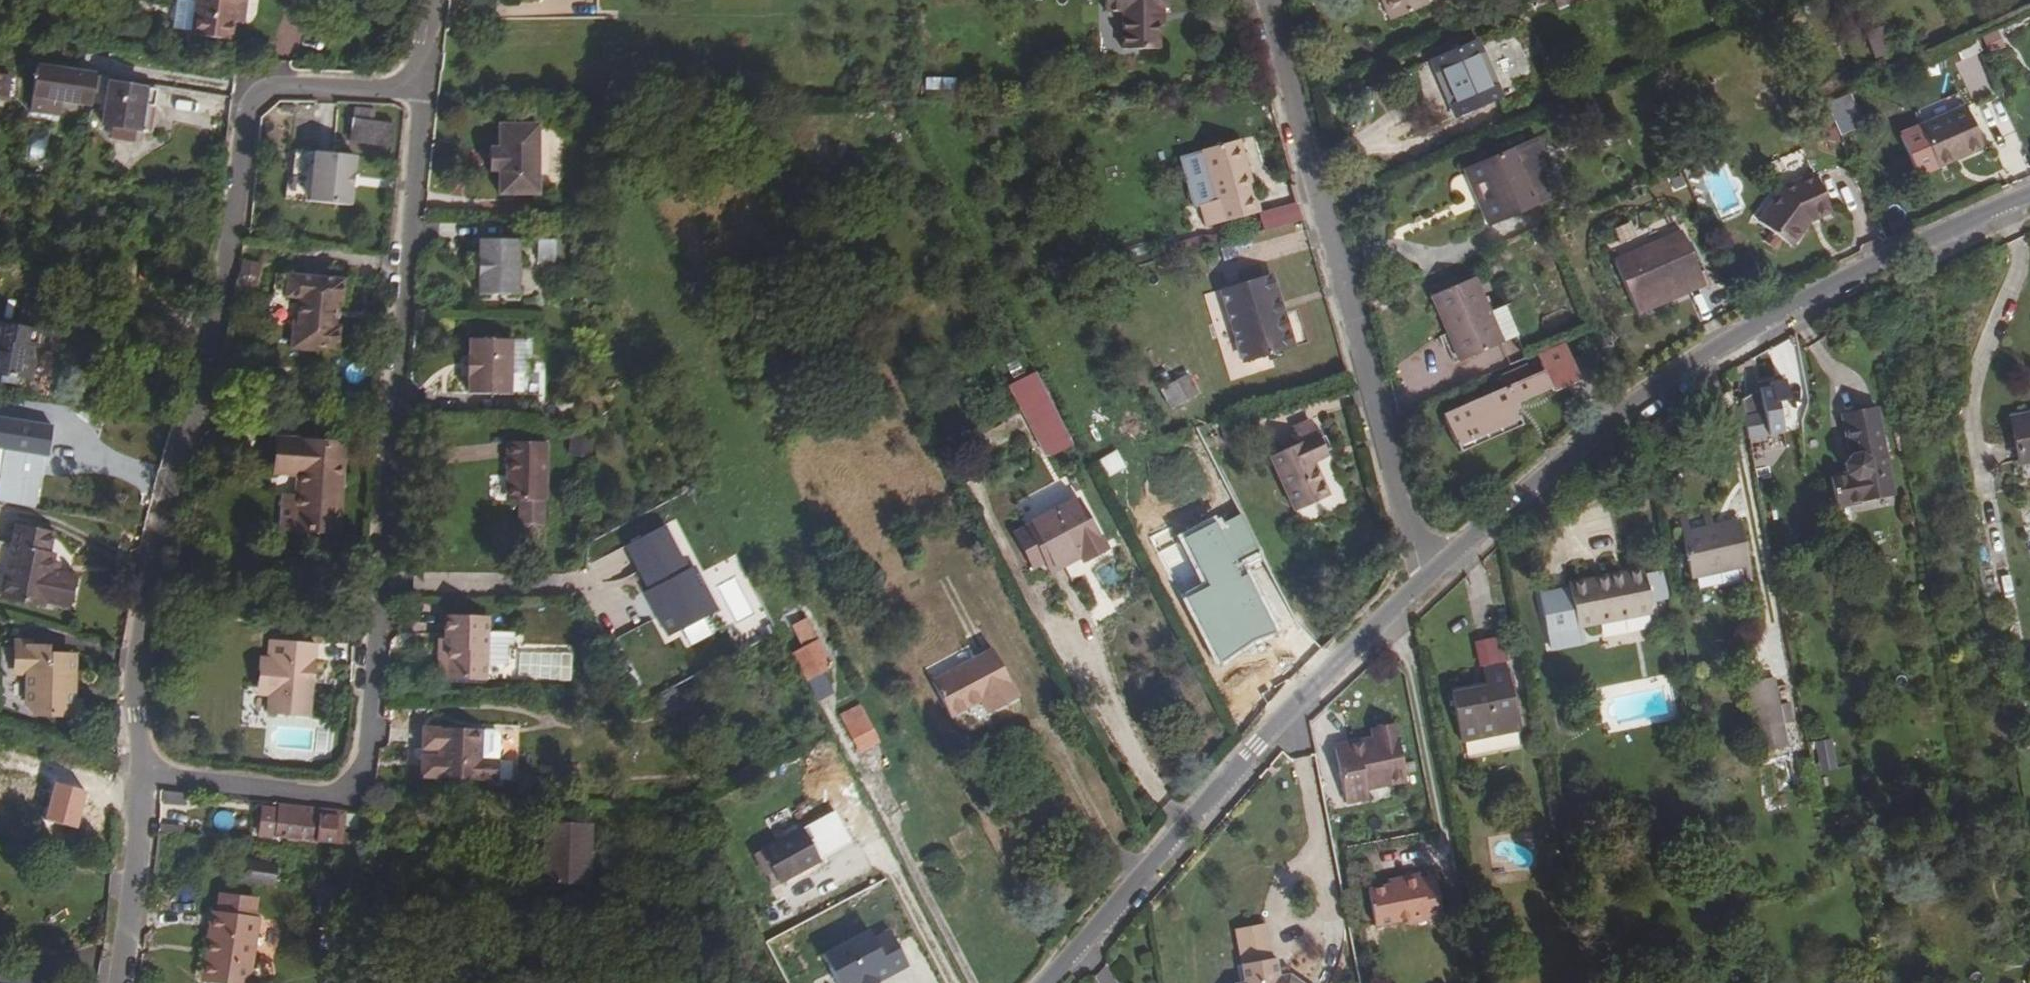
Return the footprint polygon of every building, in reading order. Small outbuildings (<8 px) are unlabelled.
[(192,35),(233,40),(235,22),(237,9),(245,10),(247,0),(197,0),(197,2),(183,0),(176,0),(173,29),(193,32),(192,35)] [(1168,0),(1105,0),(1105,12),(1123,12),(1123,51),(1159,51),(1159,28),(1159,9),(1164,9),(1168,9),(1168,0)] [(1390,21),(1429,5),(1427,0),(1381,0),(1390,21)] [(1558,10),(1582,0),(1554,0),(1558,10)] [(235,22),(244,24),(245,10),(237,9),(235,22)] [(1876,59),(1892,53),(1883,27),(1866,33),(1876,59)] [(1502,98),(1476,40),(1431,59),(1456,118),(1502,98)] [(96,76),(37,67),(30,112),(60,117),(62,107),(74,109),(76,102),(91,104),(93,96),(96,76)] [(11,77),(0,75),(0,95),(9,96),(11,77)] [(151,132),(157,90),(110,83),(111,78),(96,76),(93,96),(107,98),(102,125),(112,126),(136,130),(151,132)] [(1853,108),(1849,98),(1835,105),(1839,115),(1853,108)] [(1918,126),(1936,168),(1983,147),(1965,106),(1918,126)] [(354,119),(353,119),(350,142),(392,147),(394,124),(374,122),(375,112),(355,109),(354,119)] [(499,196),(538,195),(538,125),(499,126),(499,149),(490,149),(490,172),(498,172),(499,196)] [(136,130),(112,126),(110,138),(135,142),(136,130)] [(30,134),(29,159),(45,160),(46,134),(30,134)] [(1466,169),(1491,225),(1544,202),(1531,170),(1546,163),(1536,139),(1466,169)] [(1206,229),(1259,213),(1239,140),(1201,151),(1215,201),(1199,206),(1206,229)] [(312,203),(317,153),(298,152),(293,202),(312,203)] [(317,153),(312,203),(353,207),(357,157),(317,153)] [(1561,195),(1546,163),(1531,170),(1544,202),(1561,195)] [(1757,221),(1792,246),(1812,221),(1833,212),(1815,173),(1781,189),(1757,221)] [(1700,273),(1682,232),(1646,247),(1664,288),(1700,273)] [(1204,249),(1200,238),(1163,248),(1166,259),(1204,249)] [(518,240),(479,241),(479,291),(518,291),(518,240)] [(535,240),(534,261),(556,262),(557,240),(535,240)] [(1646,247),(1613,261),(1636,314),(1669,300),(1664,288),(1646,247)] [(1700,273),(1664,288),(1669,300),(1704,285),(1700,273)] [(300,298),(298,322),(293,322),(291,350),(316,352),(316,348),(338,350),(340,327),(335,327),(337,302),(342,303),(344,280),(287,276),(286,297),(300,298)] [(1277,316),(1281,315),(1269,276),(1265,277),(1277,316)] [(1222,290),(1244,363),(1292,349),(1281,315),(1277,316),(1265,277),(1222,290)] [(1489,311),(1474,277),(1431,295),(1460,362),(1519,336),(1505,304),(1489,311)] [(55,300),(25,295),(23,307),(53,311),(55,300)] [(20,325),(50,330),(53,311),(23,307),(20,325)] [(419,311),(417,328),(426,329),(427,312),(419,311)] [(0,322),(0,325),(49,333),(50,330),(20,325),(0,322)] [(47,349),(49,333),(0,325),(0,356),(35,362),(36,358),(33,358),(34,347),(47,349)] [(474,355),(474,379),(469,379),(469,395),(510,396),(511,340),(470,339),(469,355),(474,355)] [(35,362),(0,356),(0,382),(17,385),(18,379),(32,381),(35,362)] [(1745,439),(1785,435),(1778,358),(1738,362),(1745,439)] [(1467,406),(1443,416),(1456,446),(1464,446),(1470,444),(1476,441),(1482,438),(1488,433),(1489,431),(1497,428),(1498,430),(1519,420),(1512,404),(1509,398),(1517,394),(1520,401),(1551,387),(1545,372),(1488,397),(1490,400),(1469,409),(1467,406)] [(1057,414),(1035,373),(1009,386),(1030,428),(1057,414)] [(1170,407),(1197,394),(1188,376),(1161,391),(1170,407)] [(1517,394),(1509,398),(1512,404),(1520,401),(1517,394)] [(1835,507),(1894,496),(1876,406),(1842,413),(1848,443),(1858,441),(1861,453),(1850,456),(1844,464),(1846,475),(1830,478),(1835,507)] [(1069,438),(1057,414),(1030,428),(1044,452),(1069,438)] [(2029,462),(2029,416),(2010,419),(2018,464),(2029,462)] [(44,485),(47,467),(40,466),(43,450),(47,450),(52,425),(10,418),(0,475),(0,478),(44,485)] [(1317,434),(1310,419),(1292,427),(1299,443),(1317,434)] [(51,451),(56,426),(52,425),(47,450),(51,451)] [(1269,456),(1295,512),(1329,497),(1313,463),(1327,457),(1317,434),(1299,443),(1269,456)] [(297,531),(337,534),(344,445),(281,441),(278,473),(301,475),(297,531)] [(513,458),(508,458),(507,477),(513,477),(513,501),(520,502),(545,502),(548,502),(548,443),(514,443),(513,458)] [(279,529),(297,531),(299,495),(281,494),(279,529)] [(1045,567),(1078,549),(1084,560),(1105,549),(1079,500),(1025,528),(1045,567)] [(545,502),(520,502),(520,527),(525,532),(540,532),(545,527),(545,502)] [(1741,521),(1713,527),(1714,531),(1742,526),(1741,521)] [(667,636),(717,610),(693,566),(687,570),(664,526),(625,546),(648,590),(644,592),(667,636)] [(1682,533),(1691,579),(1750,567),(1742,526),(1714,531),(1713,527),(1682,533)] [(0,543),(0,596),(43,606),(44,601),(64,605),(70,576),(52,572),(45,571),(49,552),(53,534),(16,527),(12,546),(0,543)] [(1045,567),(1049,574),(1082,556),(1078,549),(1045,567)] [(45,571),(52,572),(56,553),(49,552),(45,571)] [(1606,575),(1607,581),(1570,589),(1577,629),(1653,614),(1643,568),(1606,575)] [(1607,581),(1606,575),(1569,583),(1570,589),(1607,581)] [(76,577),(70,576),(64,605),(70,606),(76,577)] [(791,627),(803,621),(795,608),(784,614),(791,627)] [(448,649),(447,678),(486,679),(486,664),(505,665),(506,645),(511,645),(512,634),(487,633),(488,619),(446,618),(444,649),(448,649)] [(793,654),(816,697),(832,689),(823,672),(831,668),(805,619),(803,621),(791,627),(803,649),(793,654)] [(256,686),(270,687),(269,696),(267,714),(309,718),(316,645),(271,641),(269,660),(259,658),(256,686)] [(29,645),(17,646),(16,672),(27,672),(27,702),(34,711),(78,712),(79,699),(72,699),(73,655),(49,654),(28,653),(29,645)] [(448,649),(444,649),(437,648),(436,677),(447,678),(448,649)] [(1017,696),(993,650),(933,682),(951,716),(980,700),(987,712),(1017,696)] [(1452,694),(1461,741),(1519,729),(1511,692),(1526,688),(1522,669),(1508,672),(1506,663),(1483,667),(1487,687),(1452,694)] [(1745,682),(1758,753),(1788,747),(1783,724),(1780,705),(1774,677),(1745,682)] [(270,687),(256,686),(256,695),(269,696),(270,687)] [(1789,703),(1780,705),(1783,724),(1793,722),(1789,703)] [(860,753),(880,741),(861,706),(840,717),(860,753)] [(1397,724),(1370,729),(1371,734),(1398,729),(1397,724)] [(481,761),(482,730),(423,729),(423,748),(439,749),(439,760),(422,759),(422,779),(438,780),(496,781),(496,762),(481,761)] [(1408,781),(1398,729),(1371,734),(1372,739),(1334,746),(1346,803),(1368,799),(1366,789),(1408,781)] [(1830,740),(1817,741),(1820,771),(1833,770),(1830,740)] [(833,803),(858,790),(840,755),(814,768),(833,803)] [(96,800),(103,772),(46,758),(39,787),(96,800)] [(165,802),(190,805),(191,794),(167,791),(165,802)] [(801,830),(763,851),(780,882),(851,842),(831,807),(798,826),(801,830)] [(276,837),(279,811),(261,809),(259,835),(276,837)] [(276,837),(334,843),(336,817),(279,811),(276,837)] [(545,822),(543,884),(589,885),(591,824),(545,822)] [(242,880),(244,880),(250,880),(268,882),(270,863),(244,861),(242,880)] [(1398,879),(1398,883),(1368,889),(1375,925),(1407,920),(1408,923),(1443,916),(1435,876),(1421,879),(1420,875),(1398,879)] [(221,892),(219,913),(249,916),(251,895),(249,895),(250,880),(244,880),(242,894),(221,892)] [(787,897),(763,907),(770,925),(794,915),(787,897)] [(238,982),(248,982),(255,916),(249,916),(219,913),(212,912),(206,980),(238,982)] [(908,967),(886,921),(819,953),(834,982),(875,982),(908,967)] [(1245,964),(1272,960),(1266,925),(1240,929),(1245,964)] [(1243,964),(1246,982),(1300,982),(1290,976),(1279,978),(1274,959),(1272,960),(1245,964),(1243,964)]
